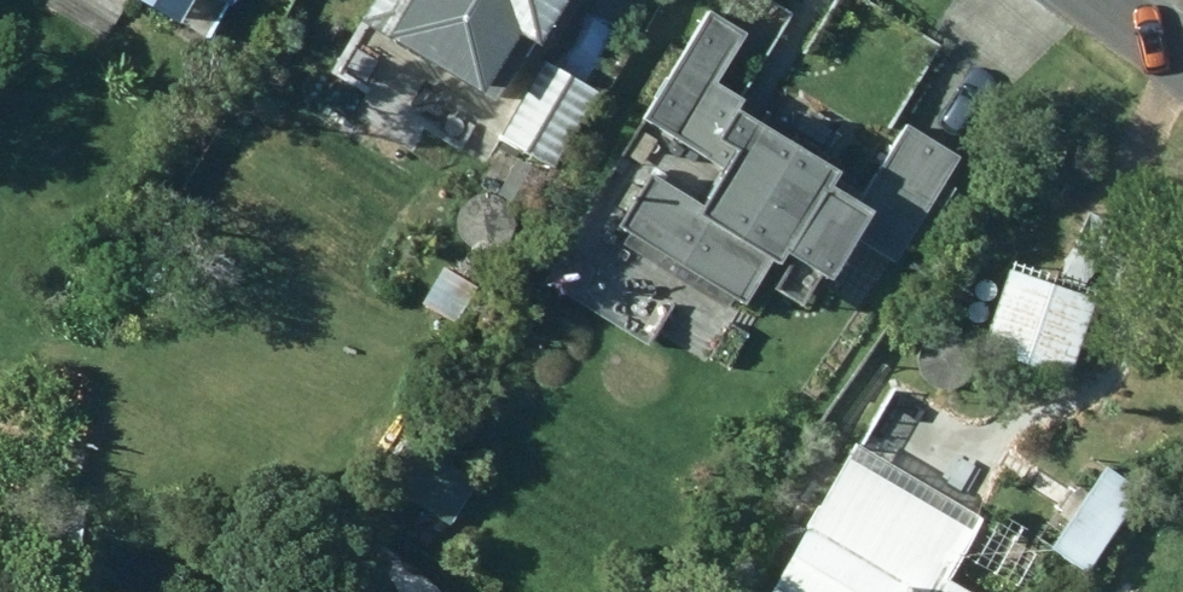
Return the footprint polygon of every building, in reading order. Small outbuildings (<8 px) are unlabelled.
[(360,19),(495,102),(532,42),(536,46),(565,0),(372,0),(360,19)] [(749,0),(700,0),(617,126),(661,156),(701,94),(715,104),(773,15),(749,0)] [(554,169),(601,90),(572,73),(566,83),(540,68),(500,137),(554,169)] [(776,246),(826,275),(847,238),(899,268),(968,151),(905,114),(857,195),(752,134),(711,204),(645,165),(608,228),(741,306),(776,246)] [(460,238),(467,245),(476,249),(486,250),(495,248),(504,243),(510,235),(513,225),(512,216),(508,207),(501,199),(492,195),(483,194),(474,195),(467,199),(461,205),(457,212),(456,220),(456,229),(460,238)] [(982,345),(1069,377),(1098,299),(1009,267),(982,345)] [(929,386),(936,393),(945,397),(955,399),(964,396),(973,391),(979,383),(982,374),(981,364),(977,355),(970,347),(961,343),(952,342),(943,344),(936,347),(930,353),(926,360),(925,369),(925,377),(929,386)] [(451,525),(474,494),(386,436),(364,468),(451,525)] [(987,519),(860,445),(773,591),(966,591),(949,582),(987,519)] [(1034,538),(1086,575),(1144,492),(1092,455),(1034,538)] [(1072,578),(1061,591),(1090,591),(1072,578)]
